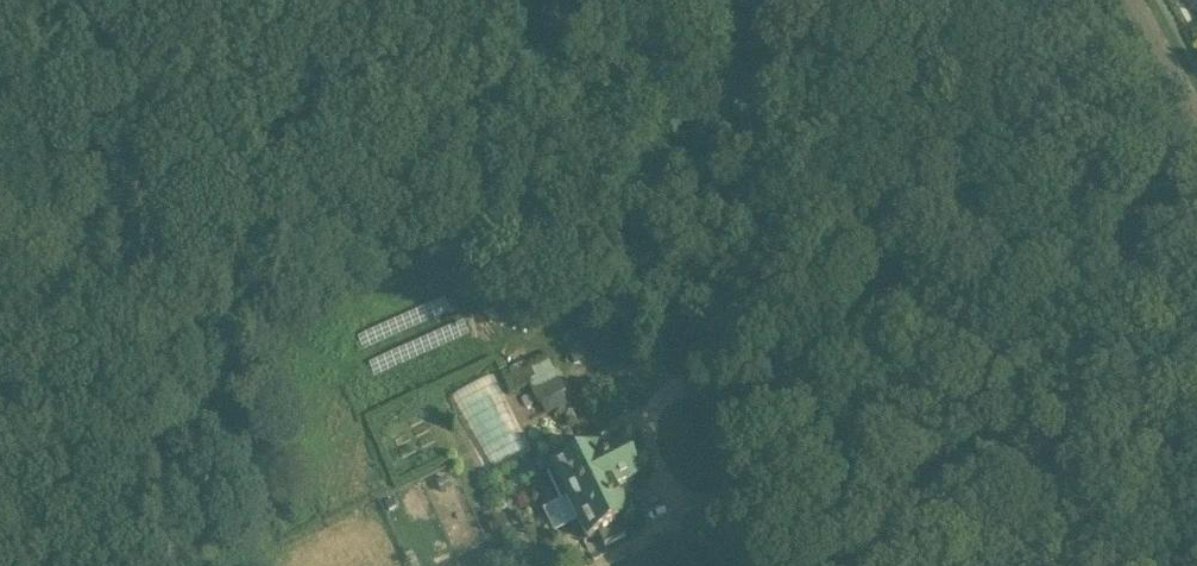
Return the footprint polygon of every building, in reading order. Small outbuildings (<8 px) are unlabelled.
[(566,392),(550,358),(504,380),(510,393),(529,384),(539,404),(541,404),(546,414),(567,404),(562,394),(566,392)] [(601,457),(597,448),(552,470),(552,471),(547,473),(560,501),(566,498),(587,540),(597,535),(603,548),(625,537),(619,525),(629,520),(614,490),(638,478),(622,446),(601,457)]
